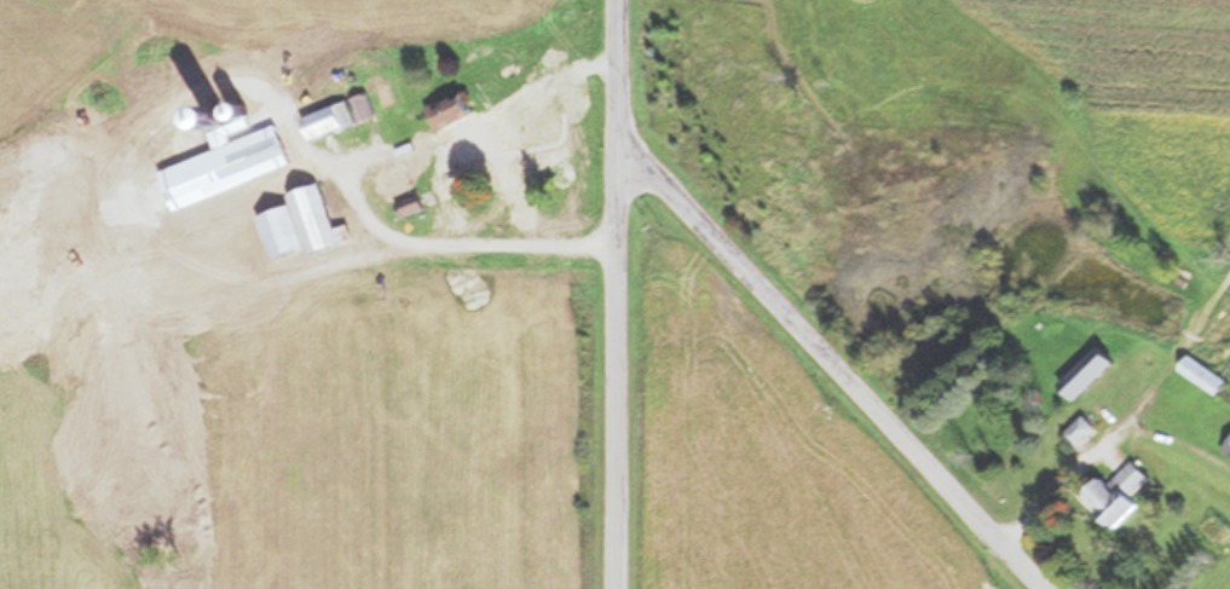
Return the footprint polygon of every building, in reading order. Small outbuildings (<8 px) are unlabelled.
[(425,109),(436,132),(471,116),(461,93),(425,109)] [(376,118),(369,94),(300,115),(308,139),(376,118)] [(169,209),(290,167),(275,123),(250,132),(240,102),(200,115),(213,151),(156,170),(169,209)] [(432,182),(437,196),(494,177),(489,160),(468,167),(469,169),(432,182)] [(285,262),(352,242),(347,225),(333,229),(319,184),(285,194),(289,206),(256,216),(270,262),(283,257),(285,262)] [(394,202),(400,216),(422,208),(417,194),(394,202)] [(1114,363),(1098,346),(1058,385),(1075,402),(1114,363)] [(1177,370),(1216,396),(1226,381),(1187,355),(1177,370)] [(1077,448),(1096,430),(1082,416),(1063,434),(1077,448)] [(1221,453),(1229,459),(1229,438),(1221,453)] [(1139,506),(1131,497),(1150,479),(1133,462),(1108,486),(1100,478),(1082,496),(1114,530),(1139,506)]
